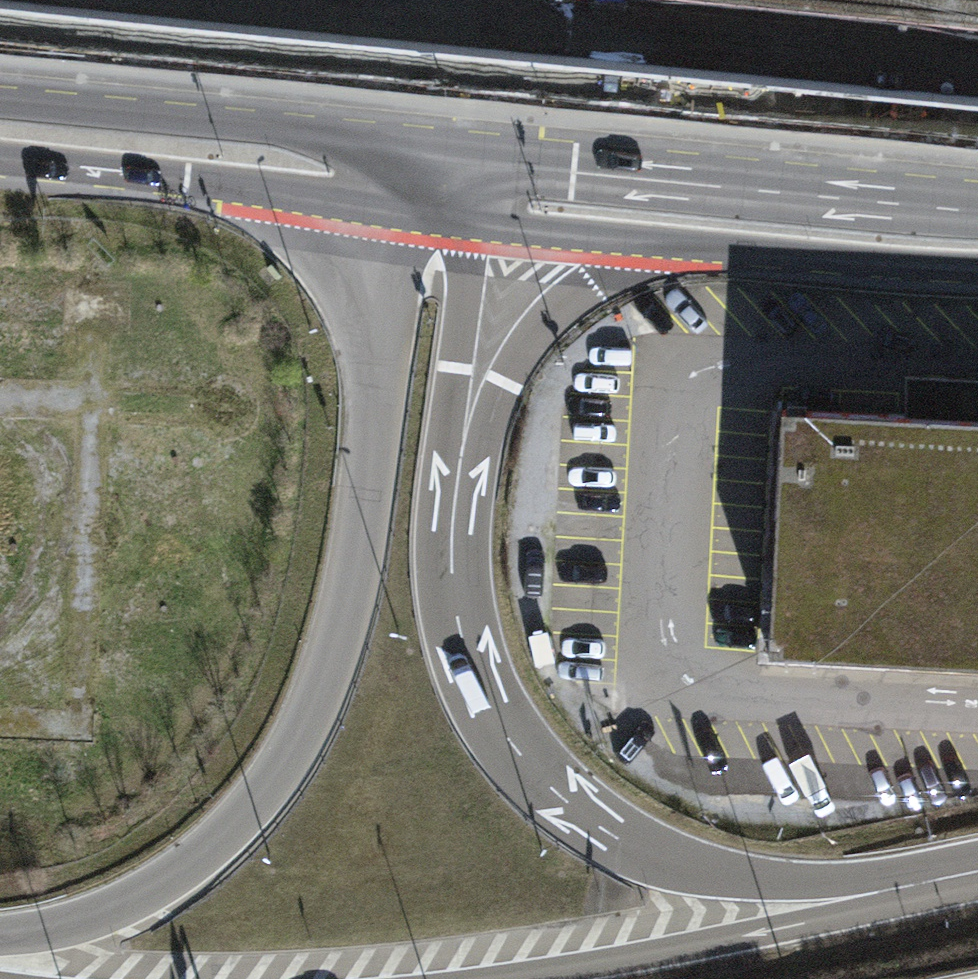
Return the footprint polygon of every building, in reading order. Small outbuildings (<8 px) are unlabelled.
[(905,400),(977,404),(977,374),(907,370),(905,400)] [(783,394),(770,639),(977,650),(977,404),(905,400),(783,394)]
